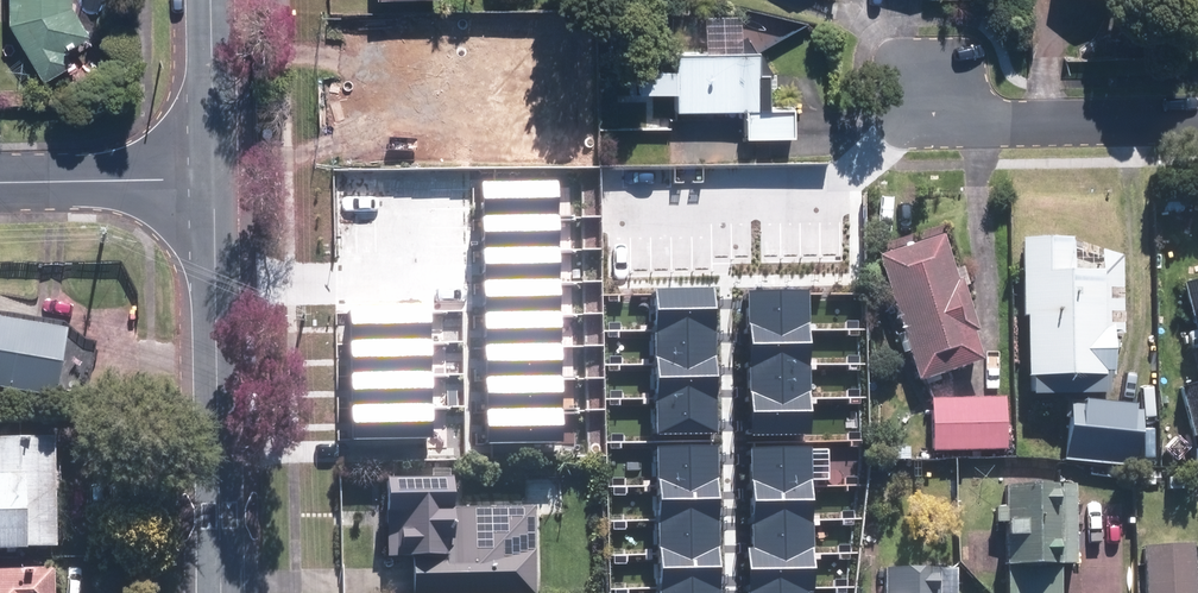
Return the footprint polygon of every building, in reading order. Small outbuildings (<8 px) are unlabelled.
[(5,26),(40,83),(66,67),(58,53),(83,38),(65,9),(65,0),(5,0),(5,26)] [(487,124),(522,76),(479,44),(467,61),(445,46),(443,49),(433,43),(399,90),(408,97),(390,122),(435,154),(455,126),(460,130),(472,113),(487,124)] [(671,97),(671,113),(740,112),(740,138),(783,138),(783,114),(751,114),(751,59),(670,60),(670,76),(636,76),(637,97),(671,97)] [(483,181),(484,214),(560,213),(559,180),(483,181)] [(484,214),(484,246),(560,245),(560,213),(484,214)] [(934,240),(872,260),(912,382),(975,362),(934,240)] [(1073,243),(1017,244),(1022,379),(1106,376),(1105,338),(1114,338),(1111,259),(1073,243)] [(484,246),(485,279),(561,278),(560,245),(484,246)] [(485,279),(485,311),(561,310),(561,278),(485,279)] [(1177,286),(1197,362),(1197,280),(1177,286)] [(748,289),(749,328),(811,326),(810,287),(748,289)] [(653,291),(655,330),(716,328),(715,289),(653,291)] [(351,307),(351,339),(431,338),(431,306),(351,307)] [(486,314),(487,343),(562,341),(561,310),(485,311),(486,314)] [(45,400),(57,335),(0,324),(0,392),(45,400)] [(749,328),(750,361),(812,359),(811,326),(749,328)] [(655,330),(655,362),(717,361),(716,328),(655,330)] [(351,339),(352,372),(431,370),(431,338),(351,339)] [(487,343),(488,375),(563,373),(562,341),(487,343)] [(750,361),(751,397),(812,395),(812,359),(750,361)] [(655,362),(656,398),(718,396),(717,361),(655,362)] [(352,372),(353,405),(432,403),(431,370),(352,372)] [(488,375),(488,408),(564,407),(563,373),(488,375)] [(1177,390),(1191,438),(1197,436),(1197,384),(1177,390)] [(751,397),(752,434),(813,432),(812,395),(751,397)] [(656,398),(658,436),(718,434),(718,396),(656,398)] [(929,401),(930,451),(998,450),(997,400),(929,401)] [(353,405),(353,440),(433,439),(432,403),(353,405)] [(1073,405),(1069,459),(1138,465),(1142,411),(1073,405)] [(564,407),(488,408),(489,443),(564,443),(564,407)] [(46,442),(0,443),(0,550),(50,548),(46,442)] [(752,444),(753,482),(814,481),(813,442),(752,444)] [(657,446),(658,484),(719,482),(718,444),(657,446)] [(413,592),(533,592),(533,508),(448,509),(448,479),(384,480),(384,513),(389,513),(390,555),(413,555),(413,592)] [(753,482),(754,517),(815,516),(814,481),(753,482)] [(658,484),(659,519),(720,518),(719,482),(658,484)] [(1000,489),(1003,592),(1053,592),(1052,568),(1066,568),(1065,488),(1000,489)] [(754,517),(754,551),(815,550),(815,516),(754,517)] [(659,519),(660,553),(721,551),(720,518),(659,519)] [(1188,547),(1142,550),(1145,592),(1191,592),(1188,547)] [(754,551),(755,586),(816,584),(815,550),(754,551)] [(660,553),(661,588),(721,585),(721,551),(660,553)] [(877,568),(878,592),(946,592),(946,567),(877,568)] [(0,573),(0,592),(48,592),(48,572),(0,573)] [(756,592),(816,592),(816,584),(755,586),(756,592)]
